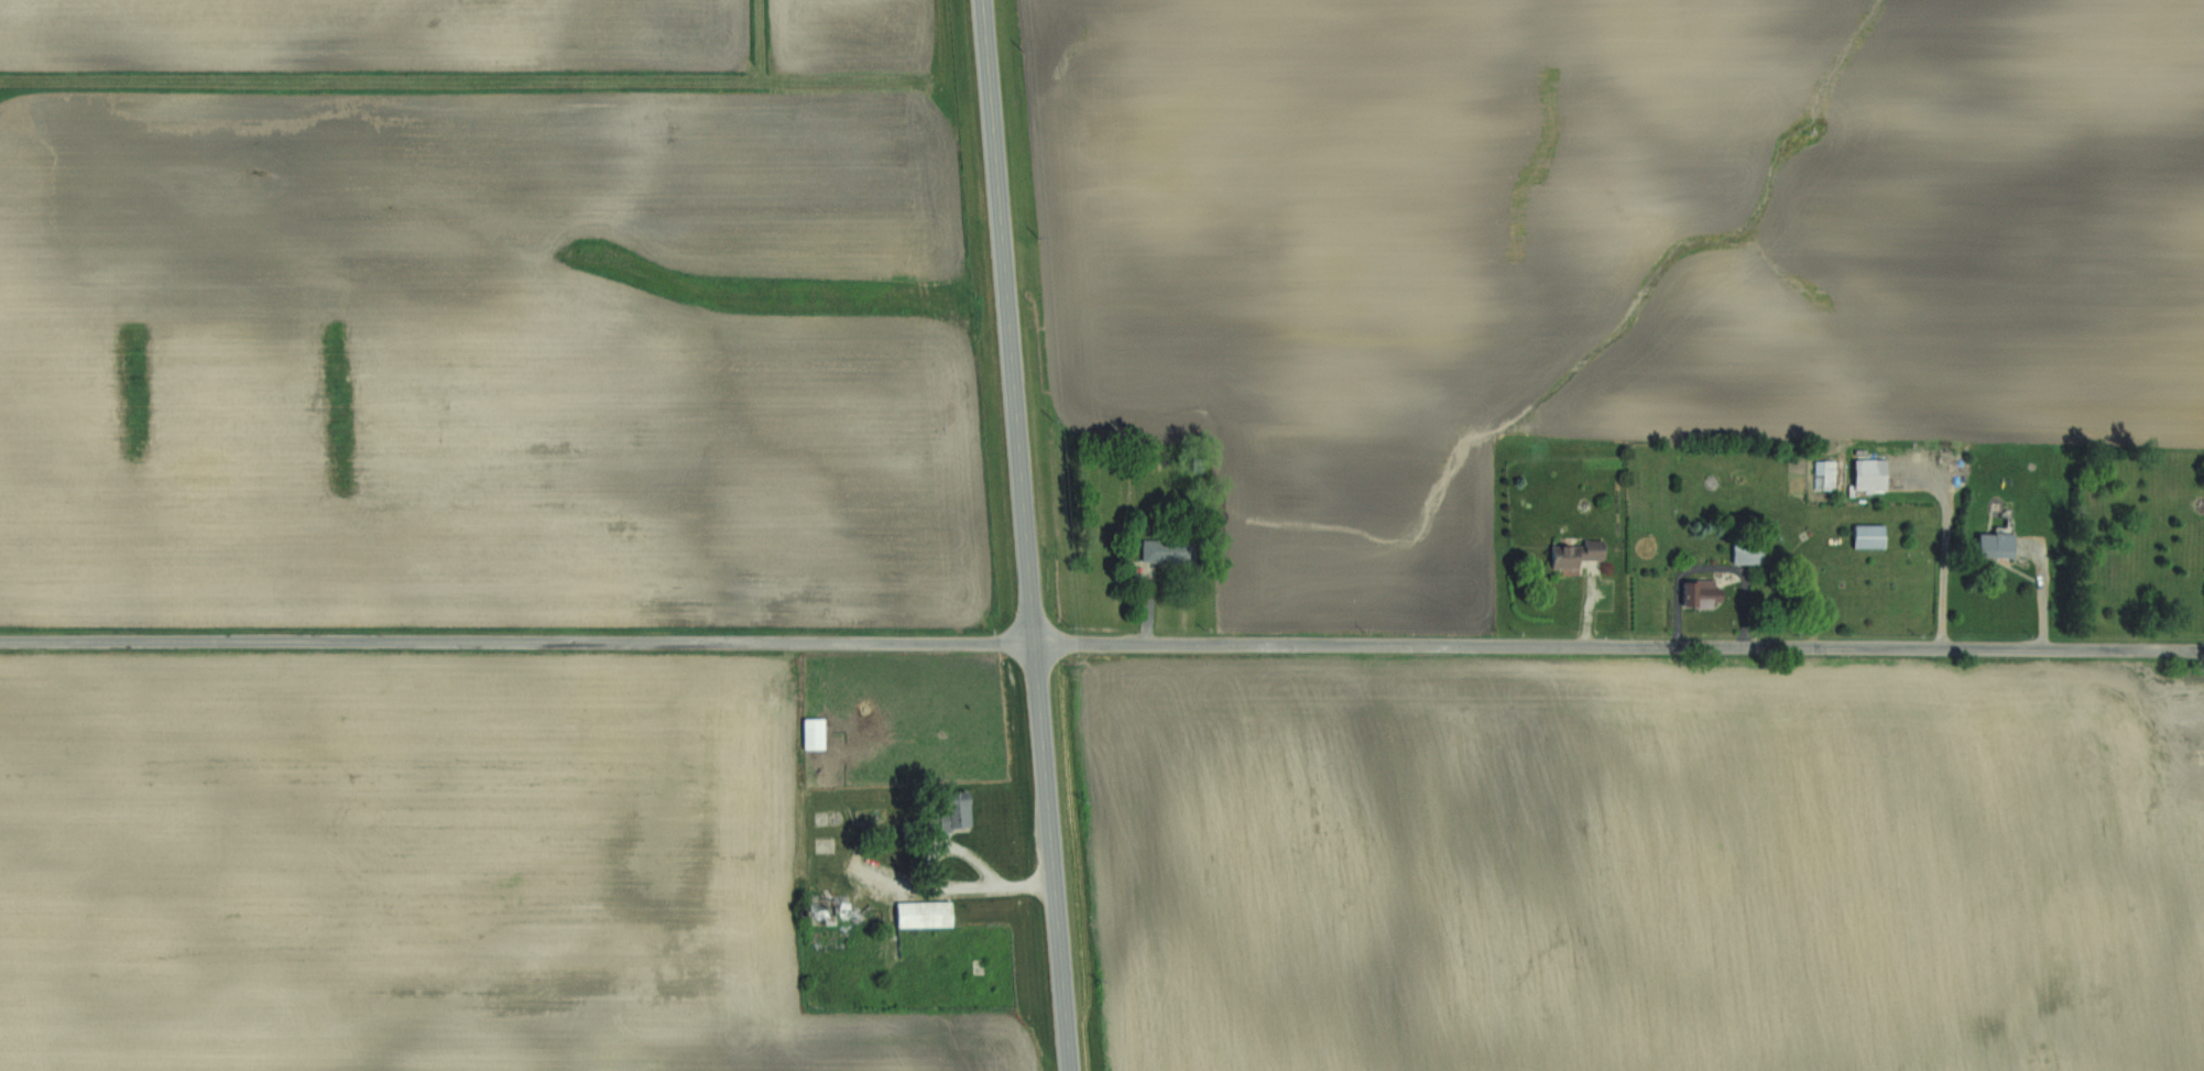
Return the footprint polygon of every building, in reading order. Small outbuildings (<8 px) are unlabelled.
[(1815,457),(1814,470),(1823,471),(1824,457),(1815,457)] [(1855,459),(1887,458),(1888,490),(1855,490),(1855,459)] [(1814,476),(1814,489),(1823,488),(1823,476),(1814,476)] [(1855,525),(1886,525),(1886,548),(1855,548),(1855,525)] [(1979,533),(2015,534),(2015,557),(1978,556),(1979,533)] [(1143,538),(1198,540),(1197,566),(1143,565),(1143,538)] [(1552,567),(1552,545),(1579,545),(1579,548),(1585,548),(1585,539),(1604,539),(1604,558),(1580,558),(1580,567),(1552,567)] [(1691,582),(1691,609),(1714,609),(1714,602),(1723,602),(1723,582),(1691,582)] [(826,718),(827,748),(805,750),(805,718),(826,718)] [(970,788),(973,827),(929,830),(928,812),(943,810),(942,790),(970,788)] [(806,896),(849,896),(850,926),(806,926),(806,896)] [(896,903),(953,900),(954,926),(897,929),(896,903)]
